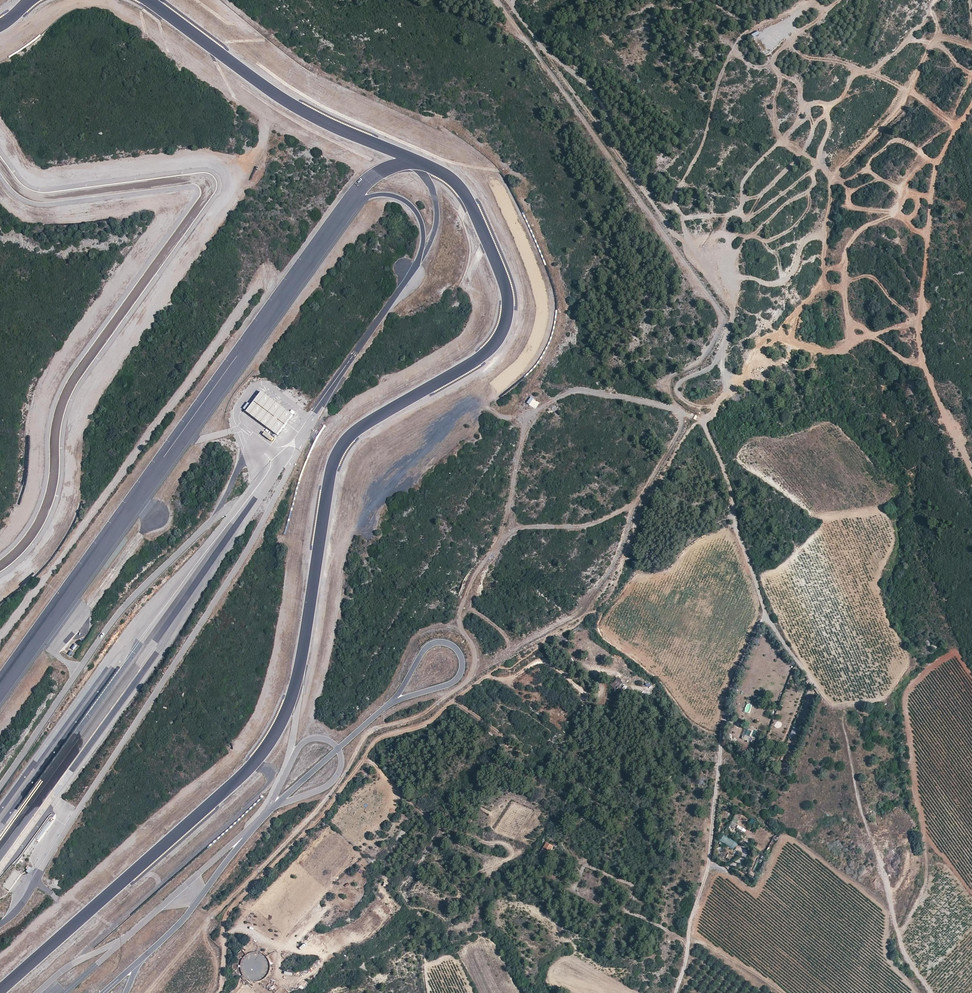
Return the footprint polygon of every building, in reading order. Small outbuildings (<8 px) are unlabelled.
[(261,390),(246,411),(279,435),(294,414),(261,390)] [(616,690),(624,682),(618,677),(610,685),(616,690)] [(745,734),(751,737),(753,731),(747,729),(745,734)] [(738,813),(733,821),(737,823),(739,820),(742,822),(745,817),(738,813)] [(718,841),(735,849),(738,841),(722,834),(718,841)] [(553,847),(547,843),(542,851),(548,855),(553,847)] [(2,886),(9,891),(20,874),(14,870),(2,886)]
